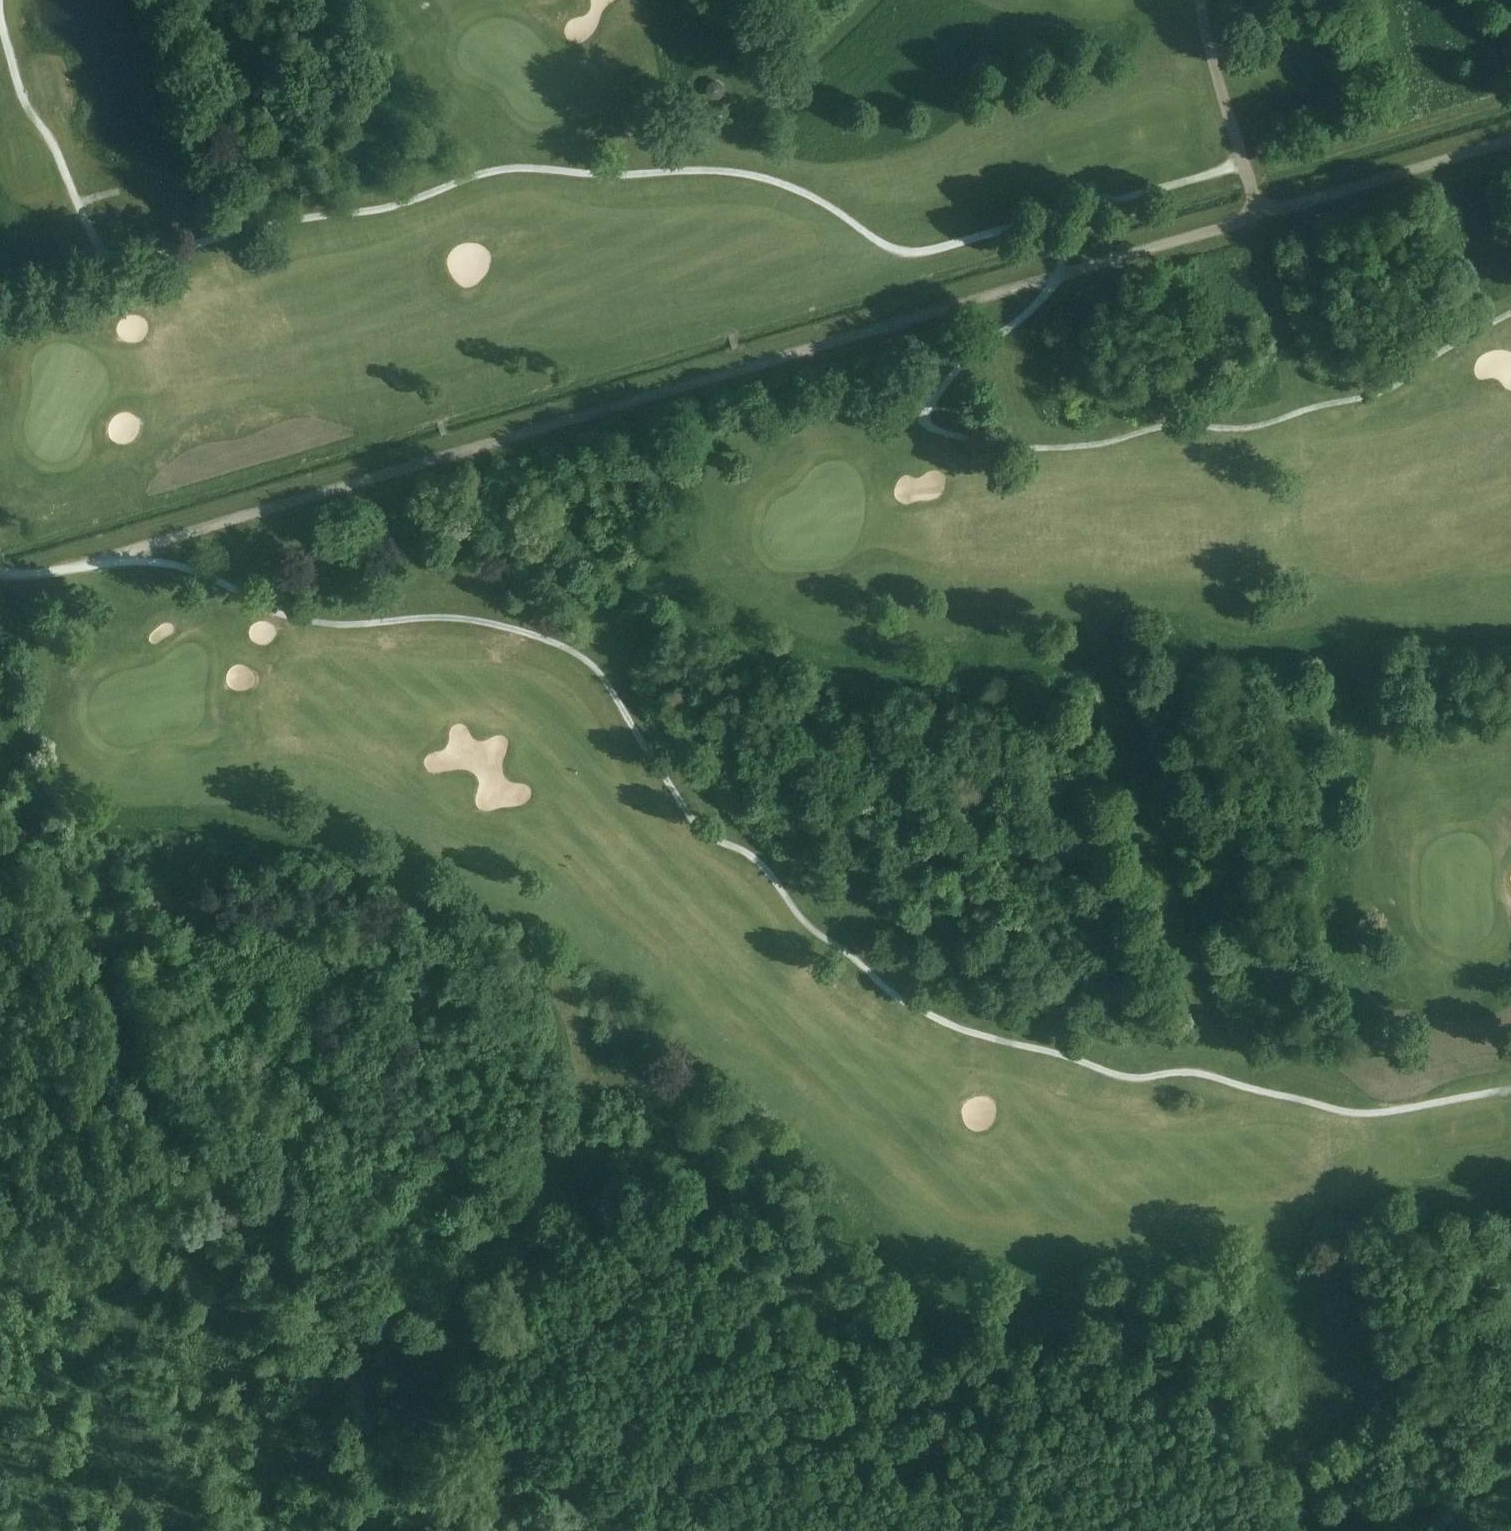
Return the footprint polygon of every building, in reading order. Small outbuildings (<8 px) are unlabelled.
[(119,444),(139,434),(127,411),(108,420),(119,444)] [(272,618),(254,623),(258,640),(276,636),(272,618)] [(230,672),(241,688),(259,675),(248,659),(230,672)] [(997,1093),(976,1095),(979,1121),(1000,1118),(997,1093)]
